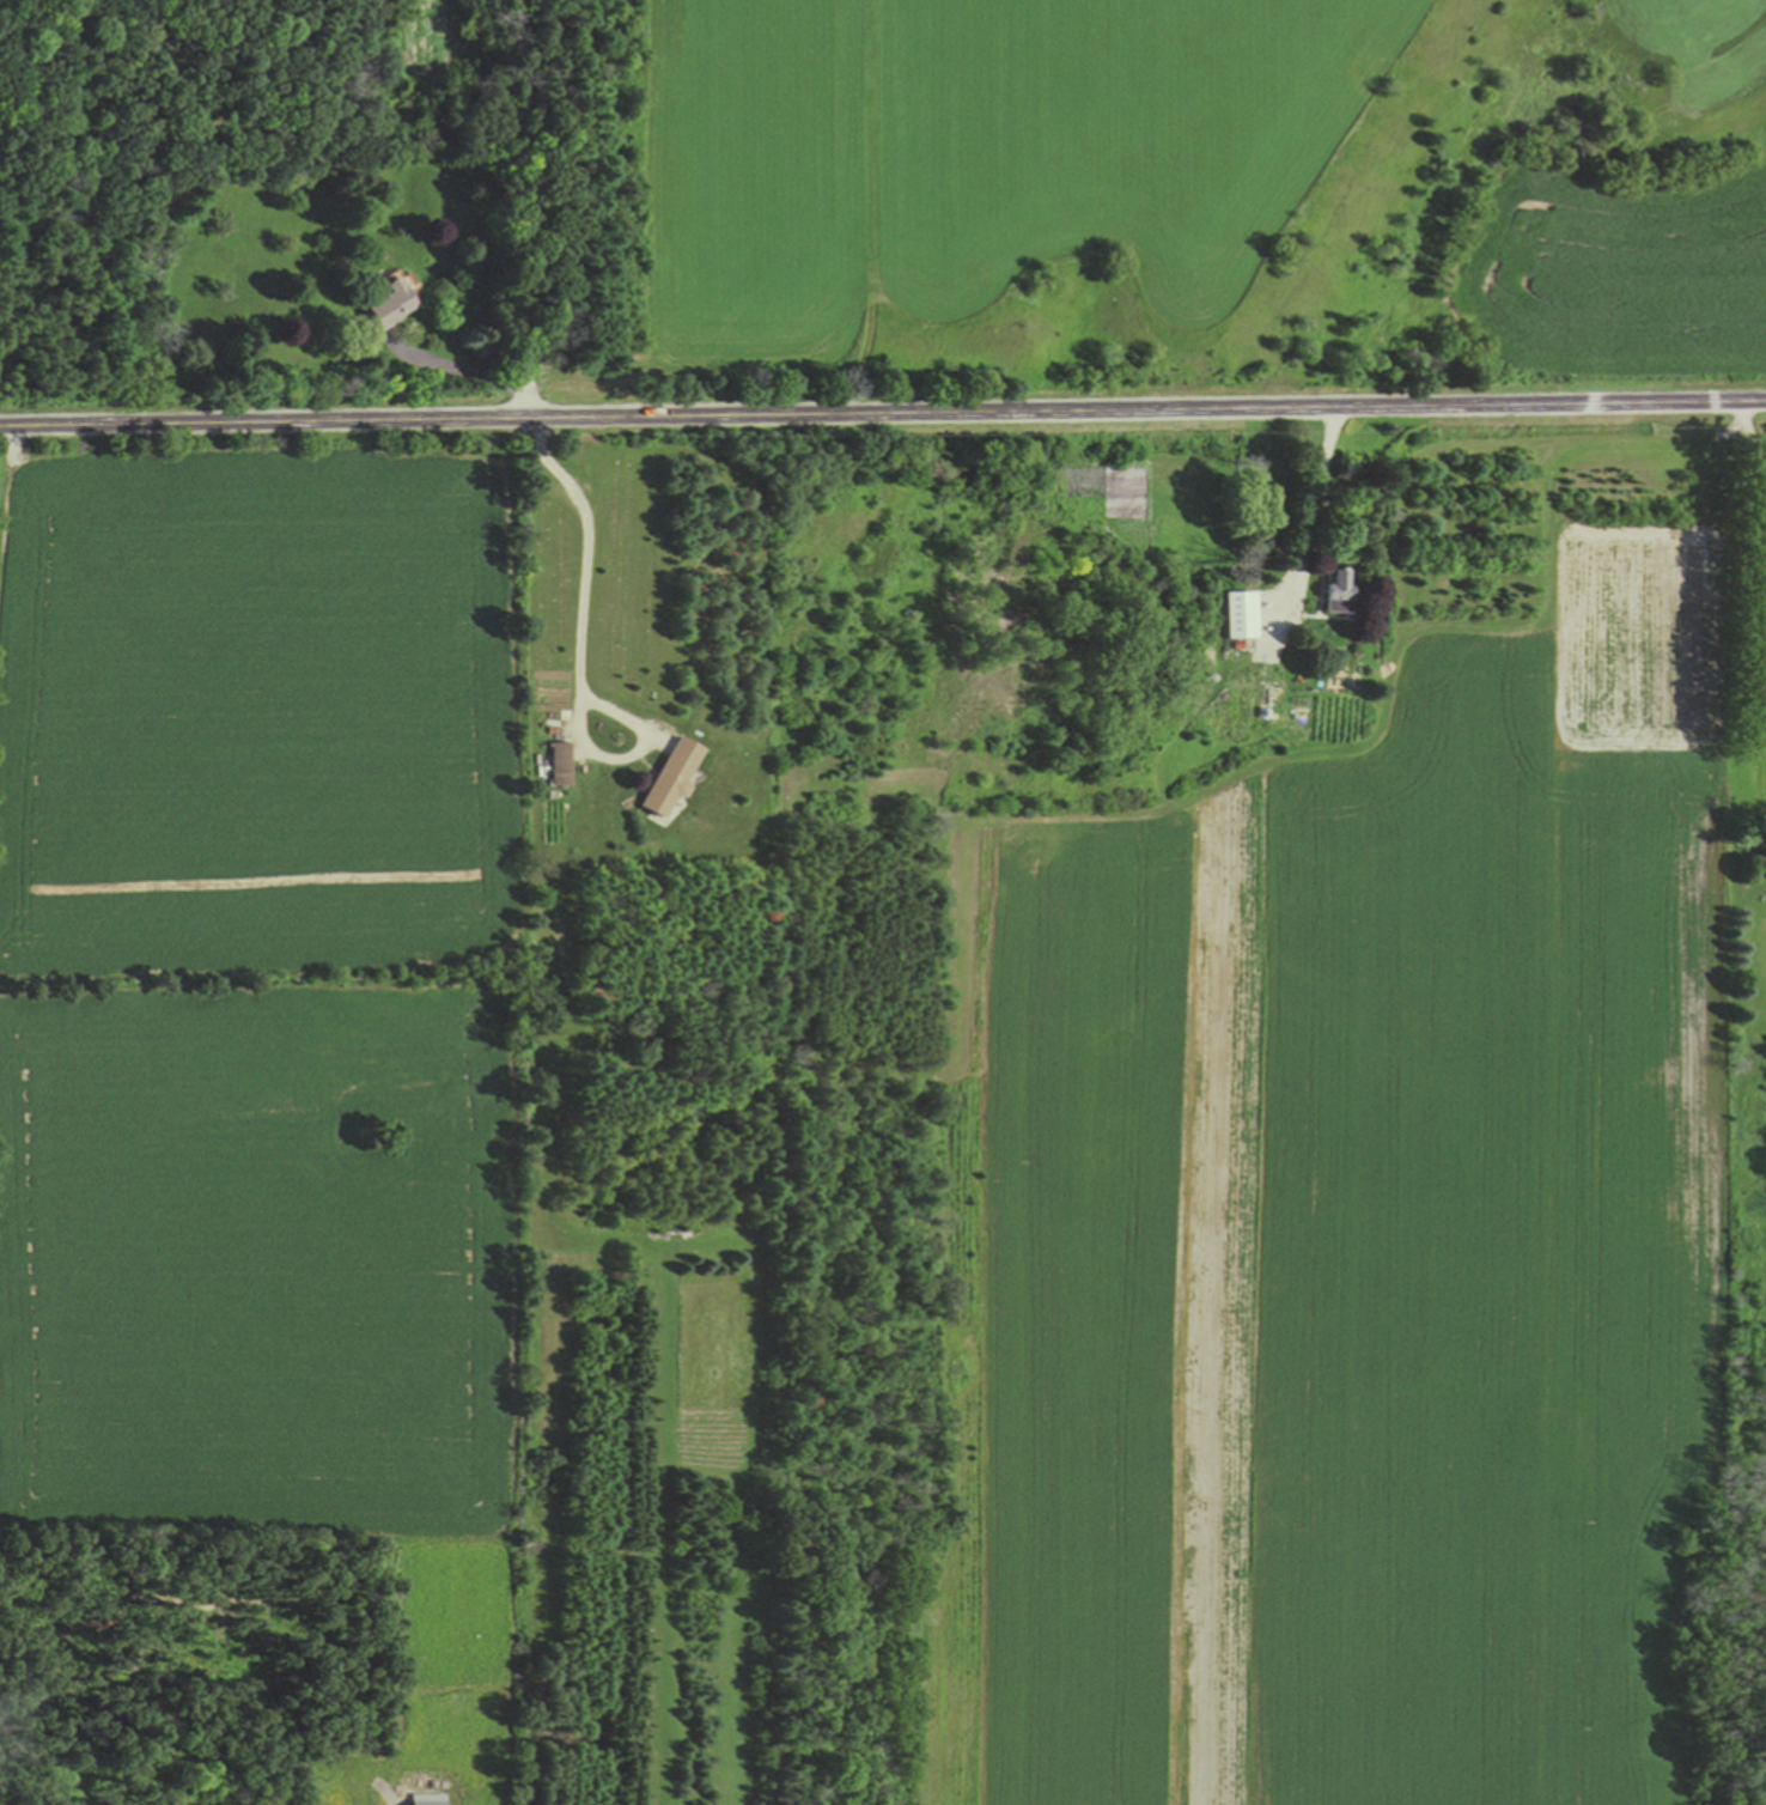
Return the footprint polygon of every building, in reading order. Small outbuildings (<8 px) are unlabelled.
[(360,308),(370,331),(412,312),(395,277),(381,283),(387,296),(360,308)] [(1350,572),(1325,572),(1325,616),(1350,616),(1350,572)] [(1258,641),(1258,594),(1226,594),(1226,641),(1258,641)] [(1267,730),(1267,688),(1244,688),(1244,721),(1248,721),(1248,730),(1267,730)] [(639,811),(665,822),(695,750),(669,739),(639,811)] [(570,745),(551,745),(551,789),(570,789),(570,745)]
